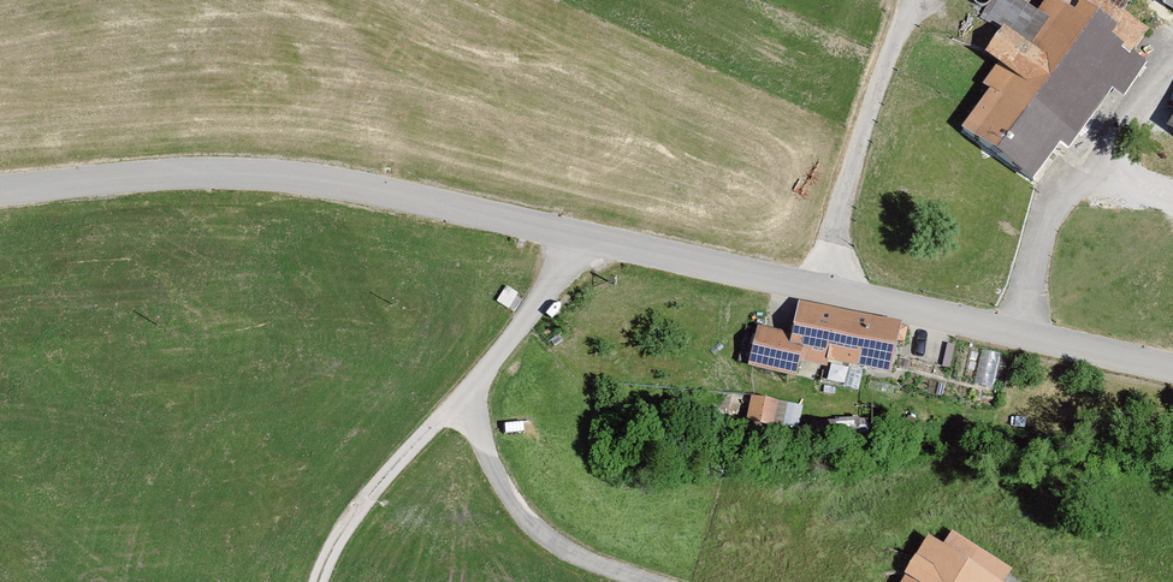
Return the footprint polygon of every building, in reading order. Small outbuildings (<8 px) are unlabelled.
[(960,142),(1029,191),(1058,151),(1067,157),(1116,89),(1126,96),(1141,74),(1126,63),(1144,39),(1120,22),(1136,0),(997,0),(981,23),(1001,38),(981,66),(995,76),(982,94),(990,100),(960,142)] [(788,338),(755,331),(746,374),(795,384),(799,363),(884,381),(896,329),(795,307),(788,338)] [(747,424),(774,427),(776,405),(750,402),(747,424)] [(925,542),(901,581),(1006,581),(1012,572),(951,537),(942,552),(925,542)]
